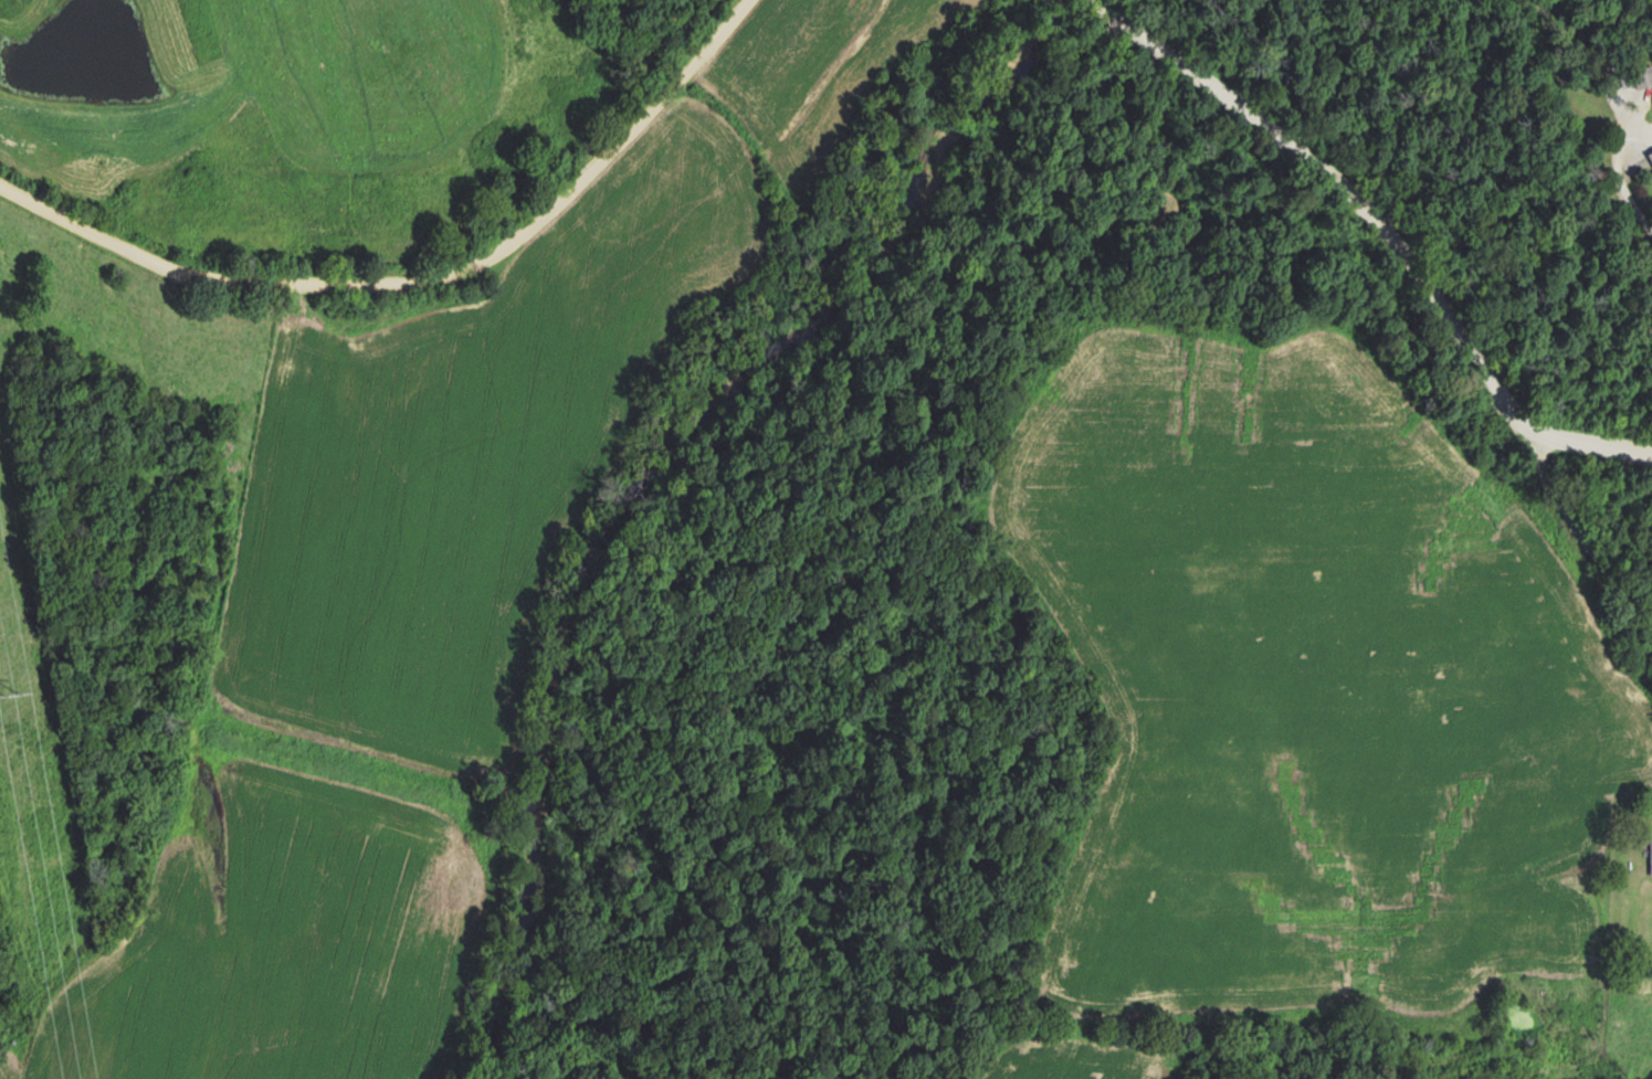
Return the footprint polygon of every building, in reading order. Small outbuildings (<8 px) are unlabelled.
[(1651,64),(1622,75),(1627,91),(1651,83),(1651,65),(1651,64)]
